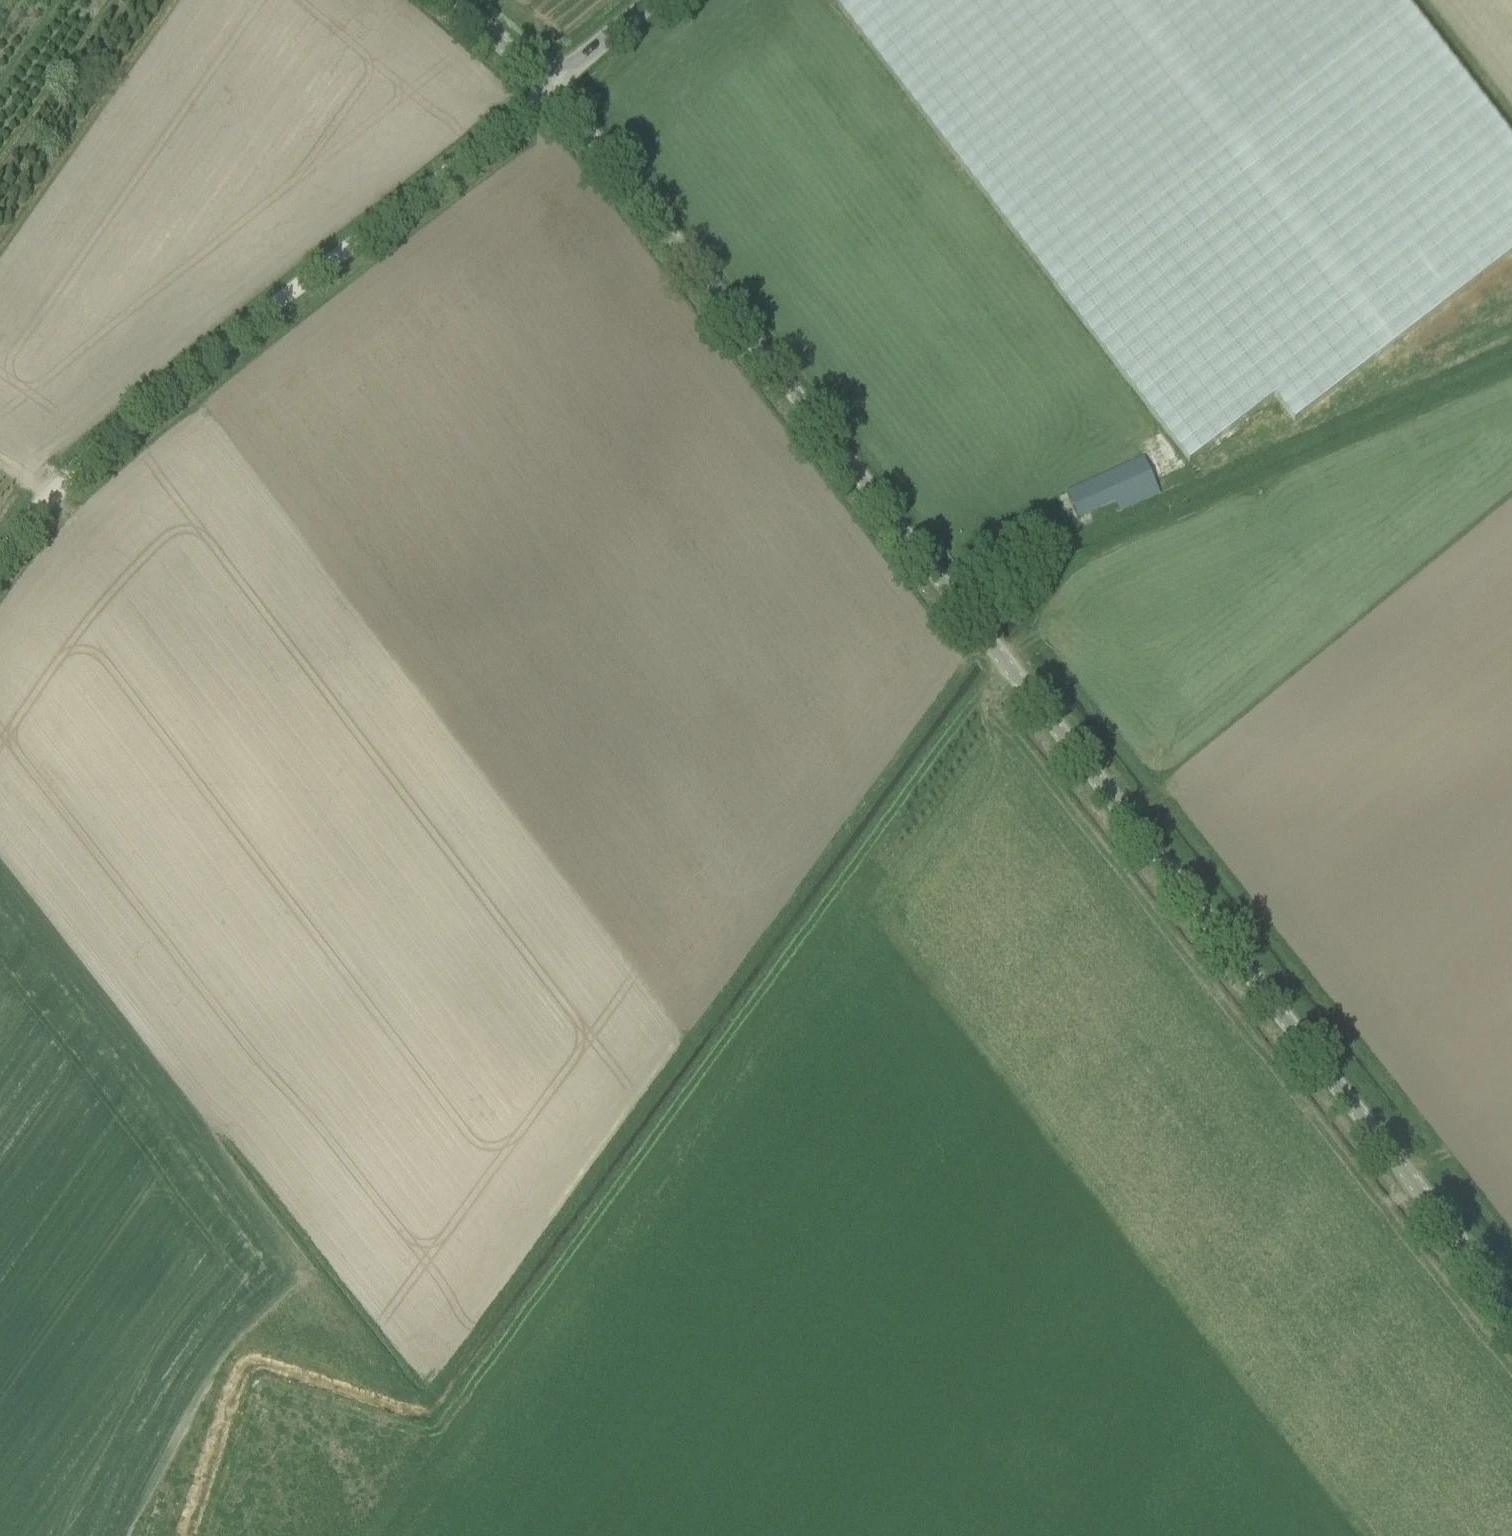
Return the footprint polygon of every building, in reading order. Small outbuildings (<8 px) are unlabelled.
[(837,5),(1189,463),(1275,397),(1294,422),(1511,254),(1511,142),(1403,0),(844,0),(837,5)] [(1161,493),(1146,458),(1086,485),(1067,493),(1080,520),(1098,512),(1119,503),(1123,511),(1161,493)]
